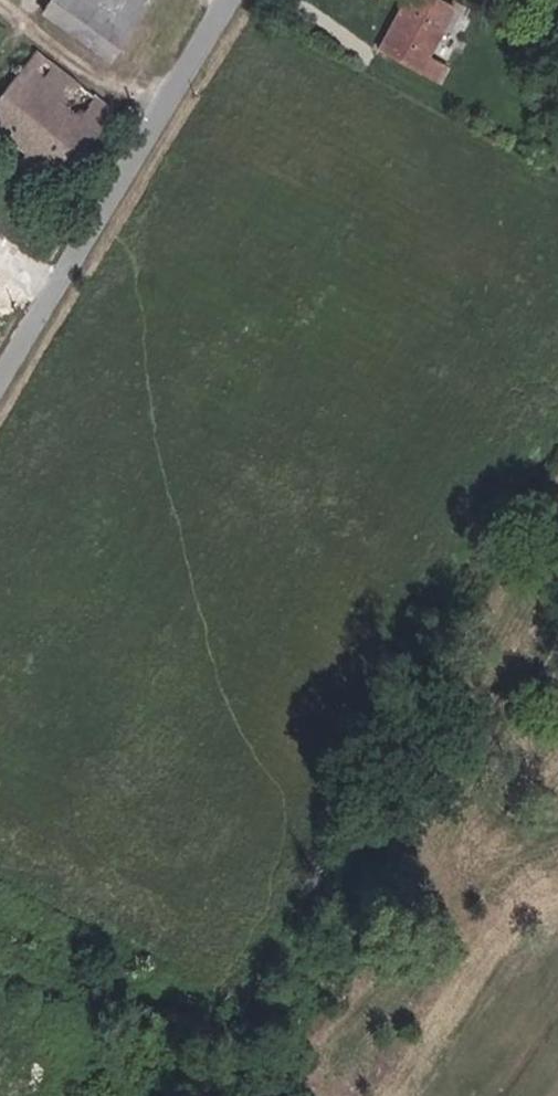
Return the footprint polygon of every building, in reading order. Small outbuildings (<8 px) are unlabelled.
[(34,9),(96,55),(138,0),(41,0),(34,9)] [(404,61),(431,11),(410,0),(386,0),(356,58),(395,79),(404,61)] [(24,45),(0,77),(0,137),(15,149),(7,158),(22,170),(30,160),(50,176),(102,106),(24,45)] [(395,79),(413,88),(422,72),(404,61),(395,79)]
